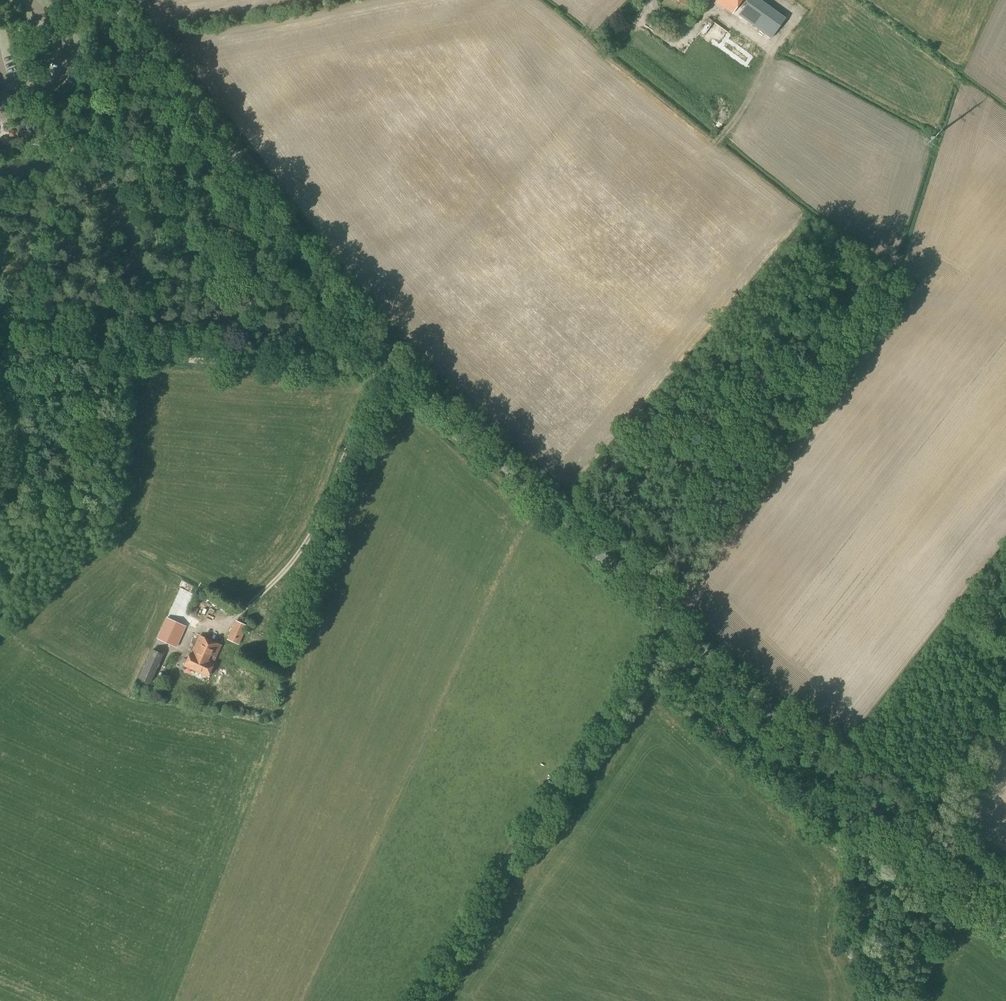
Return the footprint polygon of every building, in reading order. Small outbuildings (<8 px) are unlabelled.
[(733,14),(743,0),(713,0),(733,14)] [(786,18),(760,0),(750,0),(739,15),(771,38),(786,18)] [(185,627),(166,618),(158,638),(177,646),(185,627)] [(239,644),(247,626),(236,621),(228,639),(239,644)] [(213,663),(221,646),(200,636),(192,654),(191,653),(185,666),(208,676),(214,664),(213,663)] [(151,683),(163,655),(152,650),(140,678),(151,683)]
